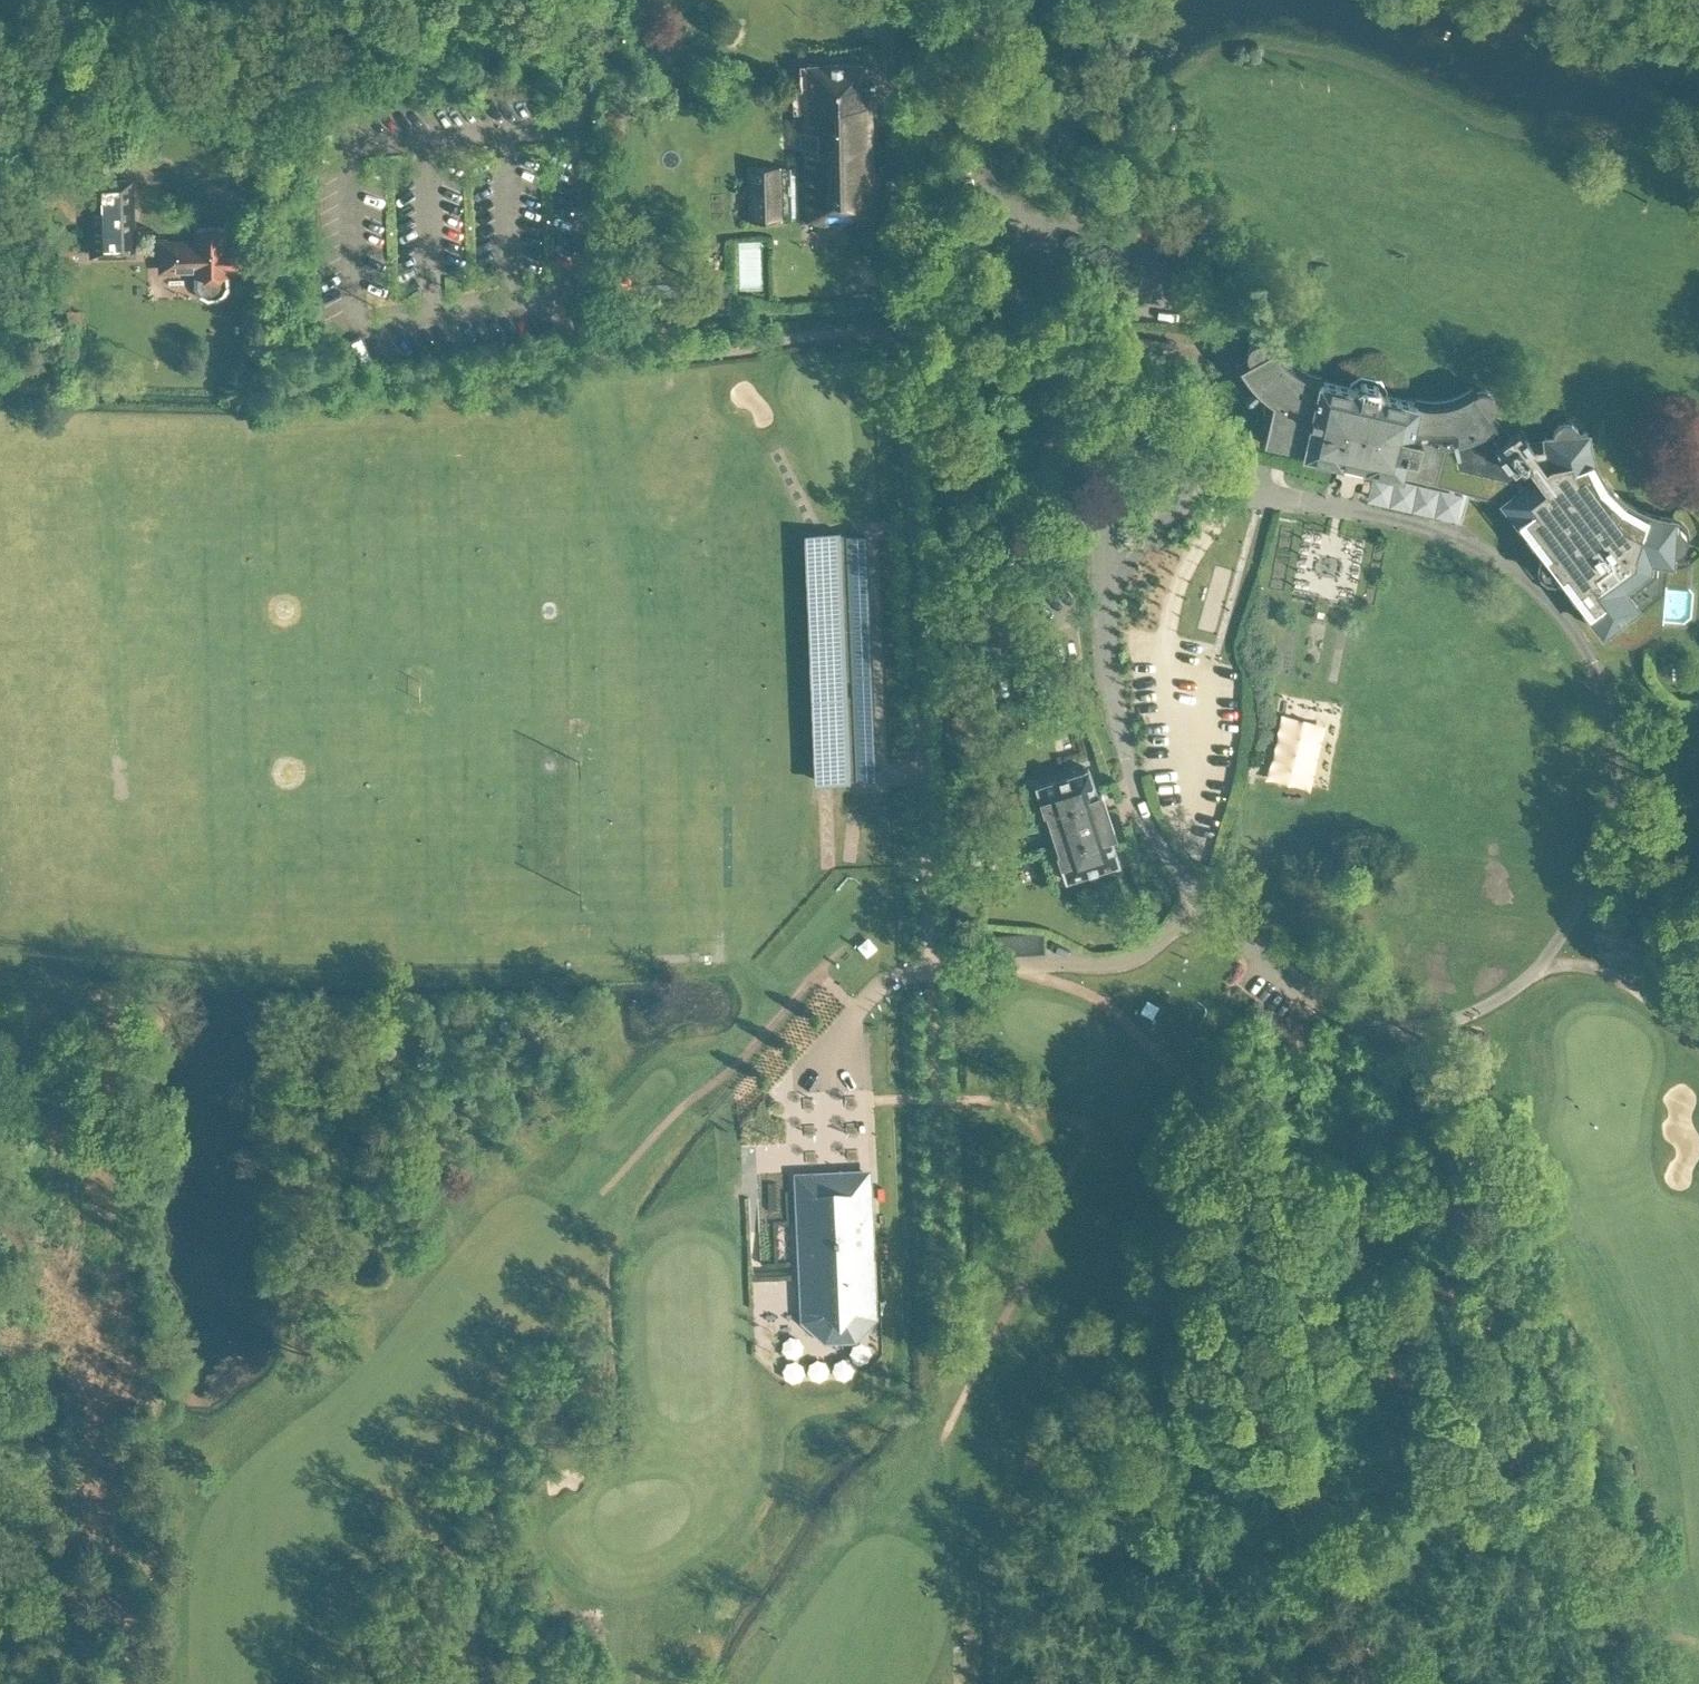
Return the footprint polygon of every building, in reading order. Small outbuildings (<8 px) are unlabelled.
[(799,165),(780,166),(781,219),(800,219),(877,216),(874,90),(866,90),(865,62),(806,63),(806,85),(797,85),(797,87),(801,87),(801,104),(798,105),(799,165)] [(780,166),(747,167),(748,220),(781,219),(780,166)] [(90,257),(136,256),(133,178),(88,179),(90,257)] [(226,244),(225,226),(194,228),(194,239),(157,240),(158,272),(193,272),(193,287),(198,296),(207,300),(217,300),(225,296),(230,286),(229,269),(243,269),(242,243),(226,244)] [(1353,386),(1319,379),(1319,376),(1305,372),(1293,365),(1282,355),(1273,343),(1267,330),(1259,334),(1253,340),(1250,348),(1249,357),(1235,364),(1244,378),(1256,390),(1269,401),(1260,441),(1338,459),(1335,472),(1336,473),(1337,473),(1339,474),(1340,475),(1341,476),(1341,477),(1342,477),(1340,486),(1340,487),(1340,488),(1341,489),(1342,490),(1343,491),(1345,492),(1346,492),(1348,491),(1350,490),(1351,490),(1351,488),(1353,480),(1354,479),(1355,478),(1357,477),(1358,477),(1360,477),(1361,478),(1364,465),(1400,473),(1401,472),(1435,480),(1499,496),(1543,554),(1538,559),(1537,565),(1540,571),(1545,575),(1552,576),(1558,573),(1600,629),(1604,626),(1611,637),(1619,643),(1630,645),(1660,625),(1663,585),(1687,587),(1689,564),(1679,551),(1686,546),(1688,537),(1687,529),(1681,522),(1673,519),(1672,519),(1673,515),(1656,513),(1640,507),(1626,499),(1613,489),(1602,476),(1594,461),(1588,446),(1585,429),(1581,430),(1581,429),(1578,421),(1571,416),(1563,414),(1554,417),(1549,424),(1547,432),(1547,437),(1527,438),(1523,432),(1521,434),(1516,427),(1510,432),(1508,430),(1505,432),(1488,410),(1492,405),(1492,399),(1490,394),(1486,390),(1480,389),(1474,391),(1471,387),(1458,394),(1444,399),(1430,400),(1415,398),(1415,400),(1381,392),(1381,390),(1377,383),(1360,380),(1353,384),(1353,386)] [(1172,366),(1176,341),(1133,335),(1129,359),(1172,366)] [(861,532),(811,534),(812,560),(847,558),(849,606),(833,607),(840,780),(849,779),(871,778),(861,532)] [(1051,831),(1108,812),(1102,791),(1097,793),(1087,767),(1034,784),(1043,811),(1045,810),(1051,831)] [(1108,812),(1051,831),(1058,851),(1056,852),(1065,879),(1118,862),(1110,835),(1115,834),(1108,812)] [(865,1302),(873,1302),(868,1185),(838,1187),(838,1179),(827,1180),(827,1187),(797,1189),(803,1305),(810,1305),(813,1314),(819,1323),(828,1328),(839,1330),(849,1328),(858,1322),(864,1312),(865,1302)]
